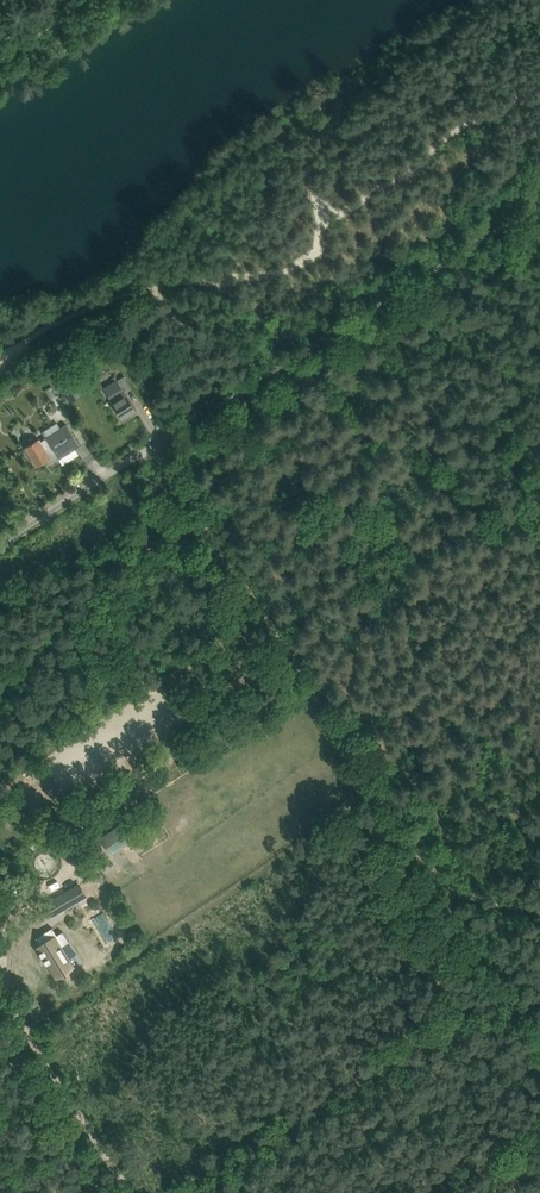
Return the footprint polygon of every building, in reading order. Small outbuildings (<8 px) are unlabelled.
[(103,388),(122,419),(136,410),(122,388),(129,384),(124,376),(117,380),(103,388)] [(72,383),(63,389),(71,401),(80,395),(72,383)] [(67,424),(46,437),(40,441),(39,440),(26,447),(37,466),(50,457),(56,454),(59,458),(80,445),(67,424)] [(103,837),(113,852),(132,839),(121,824),(103,837)] [(51,916),(61,910),(86,896),(79,884),(44,904),(51,916)] [(37,947),(53,973),(61,968),(64,972),(73,966),(61,946),(66,943),(60,933),(57,935),(52,927),(35,937),(40,945),(37,947)]
